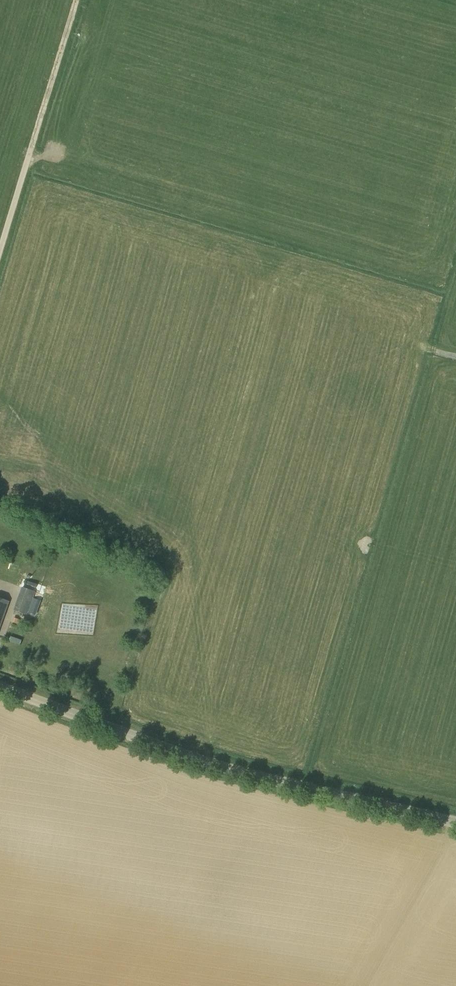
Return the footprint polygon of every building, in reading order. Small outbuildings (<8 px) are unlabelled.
[(27,615),(35,592),(22,587),(13,610),(27,615)] [(9,602),(0,599),(0,627),(9,602)]
